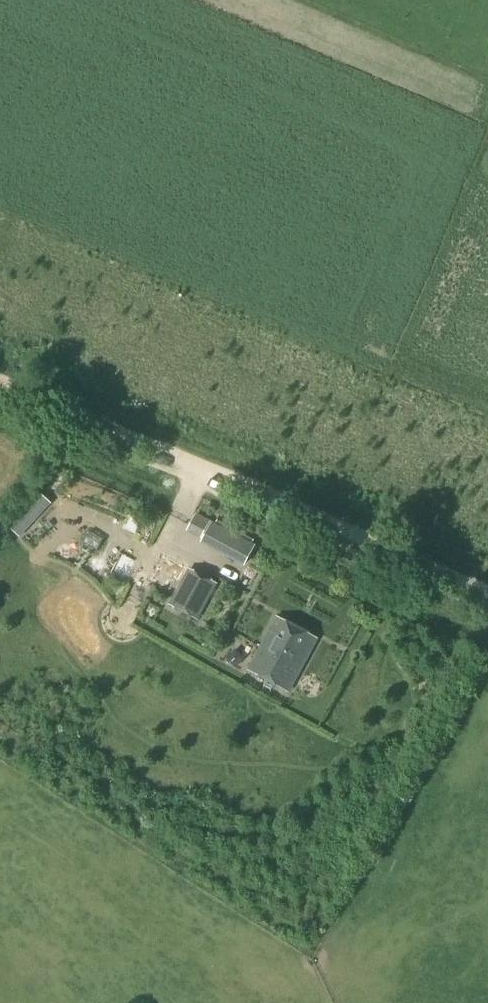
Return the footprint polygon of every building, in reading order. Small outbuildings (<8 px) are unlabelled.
[(38,492),(7,526),(19,538),(51,504),(38,492)] [(210,522),(196,514),(186,531),(201,539),(210,522)] [(211,524),(201,542),(203,542),(231,557),(243,564),(244,564),(254,546),(253,546),(241,539),(211,524)] [(217,585),(187,569),(168,605),(197,621),(217,585)] [(288,691),(316,639),(275,617),(247,669),(288,691)]
